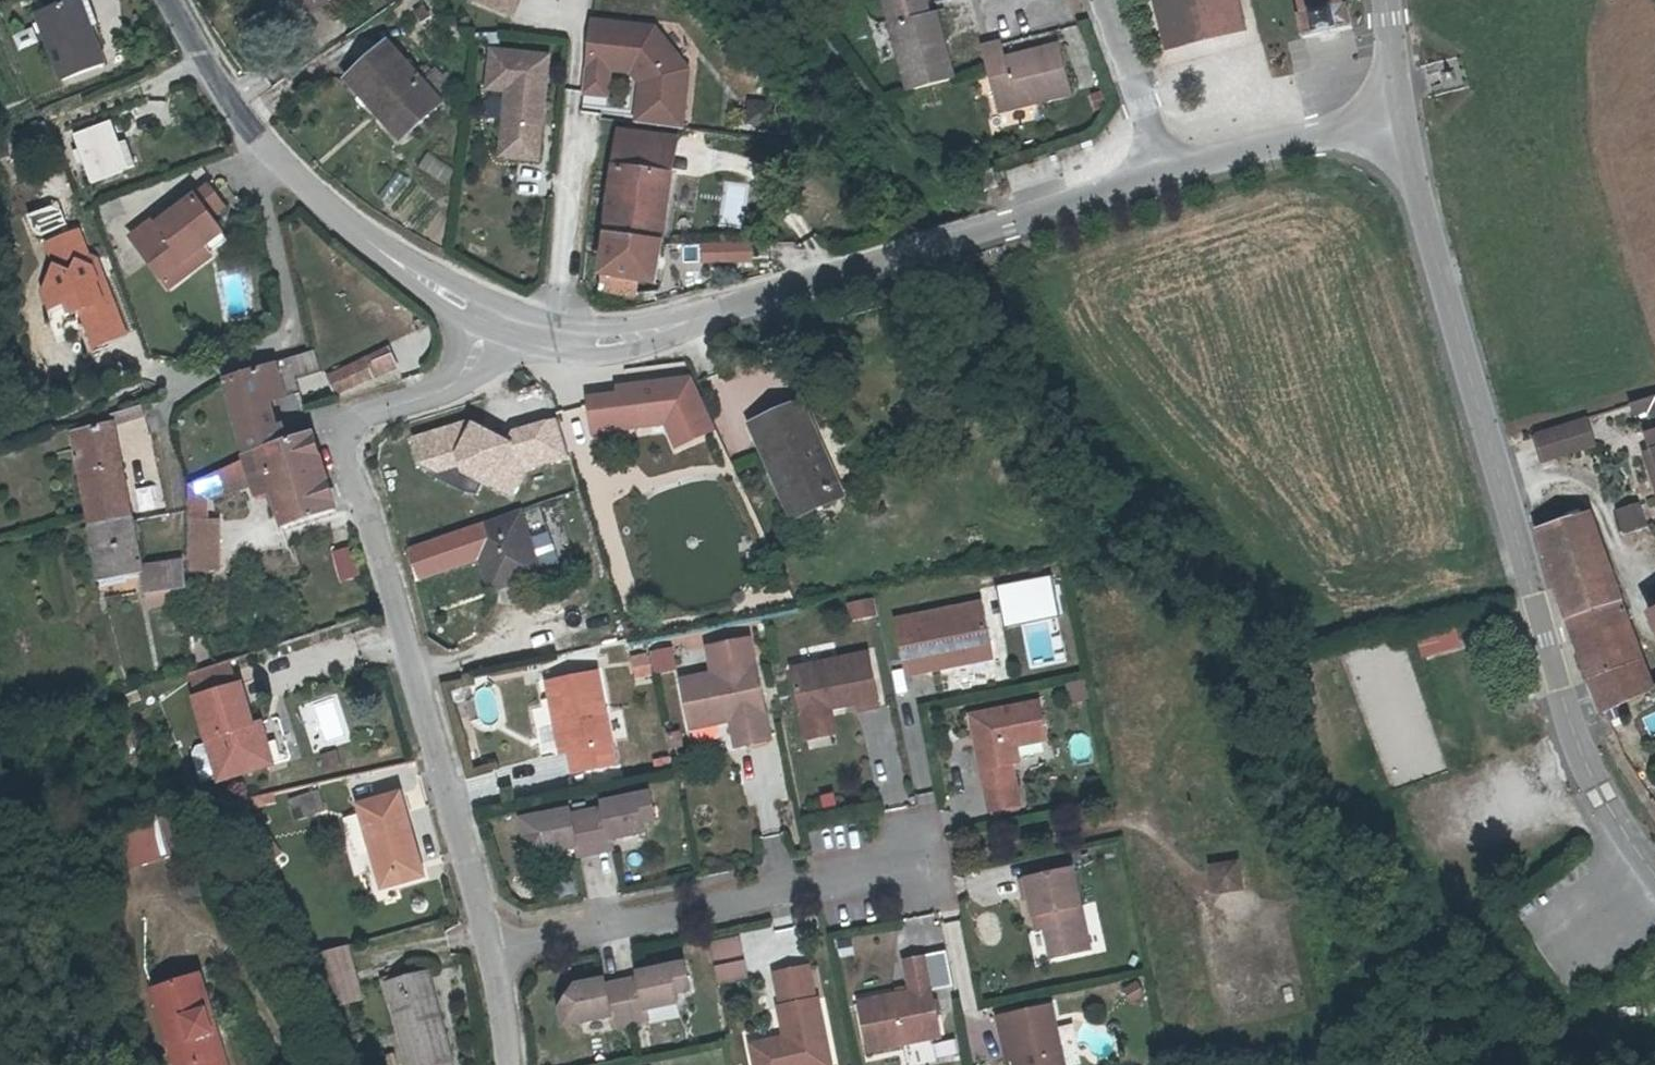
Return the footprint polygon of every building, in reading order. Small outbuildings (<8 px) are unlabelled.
[(89,28),(79,0),(76,0),(38,13),(61,80),(102,65),(89,28)] [(89,28),(99,25),(91,0),(79,0),(89,28)] [(311,8),(309,0),(294,0),(297,12),(311,8)] [(469,3),(510,18),(518,0),(470,0),(469,3)] [(905,20),(897,0),(873,0),(904,95),(951,81),(927,14),(913,18),(905,20)] [(905,20),(913,18),(908,0),(897,0),(905,20)] [(913,18),(921,15),(917,0),(908,0),(913,18)] [(1243,28),(1237,0),(1149,0),(1160,47),(1243,28)] [(1288,41),(1298,41),(1298,46),(1335,39),(1334,34),(1343,32),(1338,5),(1332,6),(1331,0),(1286,0),(1289,13),(1283,15),(1288,41)] [(658,23),(588,17),(580,105),(608,111),(615,75),(630,76),(637,84),(633,123),(685,129),(691,69),(658,23)] [(387,99),(410,126),(441,100),(389,39),(347,75),(376,108),(387,99)] [(551,53),(489,47),(485,90),(505,92),(498,160),(540,165),(551,53)] [(992,117),(1067,101),(1058,57),(1004,68),(1000,50),(977,55),(981,71),(992,117)] [(400,136),(410,126),(387,99),(376,108),(400,136)] [(110,124),(75,136),(80,151),(74,152),(77,160),(83,158),(91,184),(127,172),(133,169),(125,144),(119,146),(110,124)] [(618,131),(614,162),(674,169),(678,138),(618,131)] [(435,176),(444,162),(424,150),(416,165),(435,176)] [(601,273),(641,278),(660,280),(674,169),(614,162),(601,273)] [(722,181),(720,225),(745,225),(746,182),(722,181)] [(129,237),(158,278),(219,235),(208,221),(224,209),(208,185),(157,222),(154,218),(129,237)] [(103,271),(107,263),(98,259),(88,232),(55,245),(63,268),(52,293),(58,312),(76,305),(80,317),(88,313),(101,351),(134,338),(113,282),(107,284),(103,271)] [(219,235),(158,278),(165,288),(226,244),(219,235)] [(750,260),(749,239),(697,241),(698,263),(750,260)] [(113,282),(107,263),(103,271),(107,284),(113,282)] [(639,294),(641,278),(601,273),(598,289),(639,294)] [(408,352),(344,381),(352,399),(416,370),(408,352)] [(306,360),(290,365),(292,372),(308,368),(306,360)] [(266,461),(297,451),(290,430),(288,430),(281,405),(299,399),(292,372),(290,365),(238,379),(266,461)] [(617,392),(587,394),(591,438),(665,431),(675,454),(717,434),(693,377),(614,383),(617,392)] [(154,411),(151,401),(120,406),(122,416),(123,417),(154,411)] [(789,517),(833,498),(802,431),(811,427),(799,402),(746,426),(789,517)] [(72,427),(95,534),(146,525),(123,417),(122,416),(72,427)] [(471,418),(410,438),(422,477),(456,468),(513,500),(528,471),(568,459),(555,419),(506,434),(471,418)] [(320,420),(290,430),(297,451),(328,443),(320,420)] [(1613,453),(1605,425),(1555,443),(1561,467),(1613,453)] [(802,431),(833,498),(842,494),(811,427),(802,431)] [(266,461),(240,469),(250,499),(282,489),(299,538),(355,521),(328,443),(297,451),(266,461)] [(223,508),(250,499),(240,469),(190,484),(196,517),(201,575),(229,568),(223,508)] [(1635,511),(1642,533),(1654,528),(1654,521),(1649,506),(1635,511)] [(520,509),(407,549),(419,583),(482,561),(493,594),(562,570),(549,533),(530,539),(520,509)] [(1564,541),(1574,573),(1626,555),(1615,524),(1564,541)] [(146,525),(95,534),(106,585),(156,575),(146,525)] [(175,547),(191,543),(188,526),(172,530),(175,547)] [(334,579),(356,578),(354,545),(332,547),(334,579)] [(1583,601),(1636,582),(1626,555),(1574,573),(1583,601)] [(166,608),(197,605),(194,573),(162,577),(166,608)] [(1616,693),(1654,678),(1654,636),(1636,582),(1583,601),(1616,693)] [(847,619),(875,616),(873,596),(845,600),(847,619)] [(906,673),(944,666),(942,657),(990,647),(980,602),(913,616),(915,624),(896,627),(906,673)] [(1420,657),(1458,646),(1449,615),(1411,626),(1420,657)] [(895,619),(896,627),(915,624),(913,616),(895,619)] [(749,637),(712,644),(717,671),(754,664),(749,637)] [(672,644),(649,647),(652,671),(675,668),(672,644)] [(991,656),(990,647),(942,657),(944,666),(991,656)] [(869,652),(792,666),(800,707),(822,704),(828,702),(829,707),(858,701),(860,708),(879,704),(869,652)] [(1352,677),(1385,782),(1443,763),(1423,699),(1422,699),(1409,659),(1352,677)] [(680,678),(688,718),(720,712),(728,717),(729,719),(734,746),(768,739),(754,664),(717,671),(680,678)] [(210,682),(215,703),(256,692),(250,667),(210,682)] [(561,721),(567,752),(571,774),(614,766),(597,674),(546,683),(553,722),(561,721)] [(1070,702),(1088,697),(1082,677),(1064,682),(1070,702)] [(1616,693),(1628,724),(1654,713),(1654,678),(1616,693)] [(282,766),(273,732),(263,691),(256,692),(215,703),(227,750),(235,781),(236,786),(264,779),(261,772),(282,766)] [(1008,746),(1016,744),(1047,738),(1040,701),(971,714),(985,785),(1015,779),(1012,762),(1008,746)] [(828,702),(822,704),(828,733),(834,732),(829,707),(828,702)] [(822,704),(800,707),(806,737),(828,733),(822,704)] [(689,727),(729,719),(728,717),(720,712),(688,718),(689,727)] [(559,754),(567,752),(561,721),(553,722),(559,754)] [(281,730),(273,732),(282,766),(261,772),(264,779),(292,772),(281,730)] [(1020,760),(1016,744),(1008,746),(1012,762),(1020,760)] [(235,781),(227,750),(216,752),(212,759),(217,780),(224,784),(235,781)] [(1015,779),(985,785),(990,810),(1020,803),(1015,779)] [(330,789),(307,792),(308,801),(331,797),(330,789)] [(572,808),(524,819),(528,837),(550,851),(579,844),(581,856),(617,847),(615,837),(646,830),(644,820),(658,817),(652,792),(604,802),(605,807),(573,814),(572,808)] [(331,797),(308,801),(312,822),(335,818),(331,797)] [(381,886),(423,873),(402,798),(360,810),(381,886)] [(354,813),(341,815),(350,861),(362,859),(354,813)] [(154,820),(116,829),(124,865),(162,857),(154,820)] [(266,837),(253,844),(261,859),(274,852),(266,837)] [(1041,913),(1044,927),(1051,957),(1089,948),(1071,869),(1020,880),(1024,898),(1029,897),(1033,915),(1041,913)] [(1260,895),(1255,870),(1231,875),(1236,899),(1260,895)] [(1037,928),(1044,927),(1041,913),(1033,915),(1037,928)] [(738,934),(707,940),(716,984),(747,978),(738,934)] [(360,957),(317,967),(338,1016),(373,1007),(360,957)] [(924,958),(905,961),(911,992),(859,1002),(868,1049),(939,1036),(924,958)] [(231,1054),(223,1029),(218,1030),(209,1003),(224,1000),(212,964),(161,981),(188,1064),(195,1064),(231,1054)] [(574,988),(561,1009),(565,1027),(612,1017),(615,1027),(649,1019),(647,1009),(678,1002),(676,992),(691,989),(685,964),(638,975),(639,979),(606,987),(605,981),(574,988)] [(795,1064),(830,1064),(817,997),(815,997),(809,964),(775,970),(782,1004),(779,1004),(785,1039),(778,1041),(777,1036),(751,1041),(755,1064),(795,1064)] [(445,977),(400,990),(420,1064),(469,1064),(445,977)] [(1136,980),(1120,986),(1127,1004),(1143,997),(1136,980)] [(240,1051),(224,1000),(209,1003),(218,1030),(223,1029),(231,1054),(240,1051)] [(1002,1034),(1008,1032),(1013,1058),(1014,1064),(1064,1064),(1052,1005),(999,1016),(1002,1034)] [(1008,1060),(1013,1058),(1008,1032),(1002,1034),(1008,1060)]
